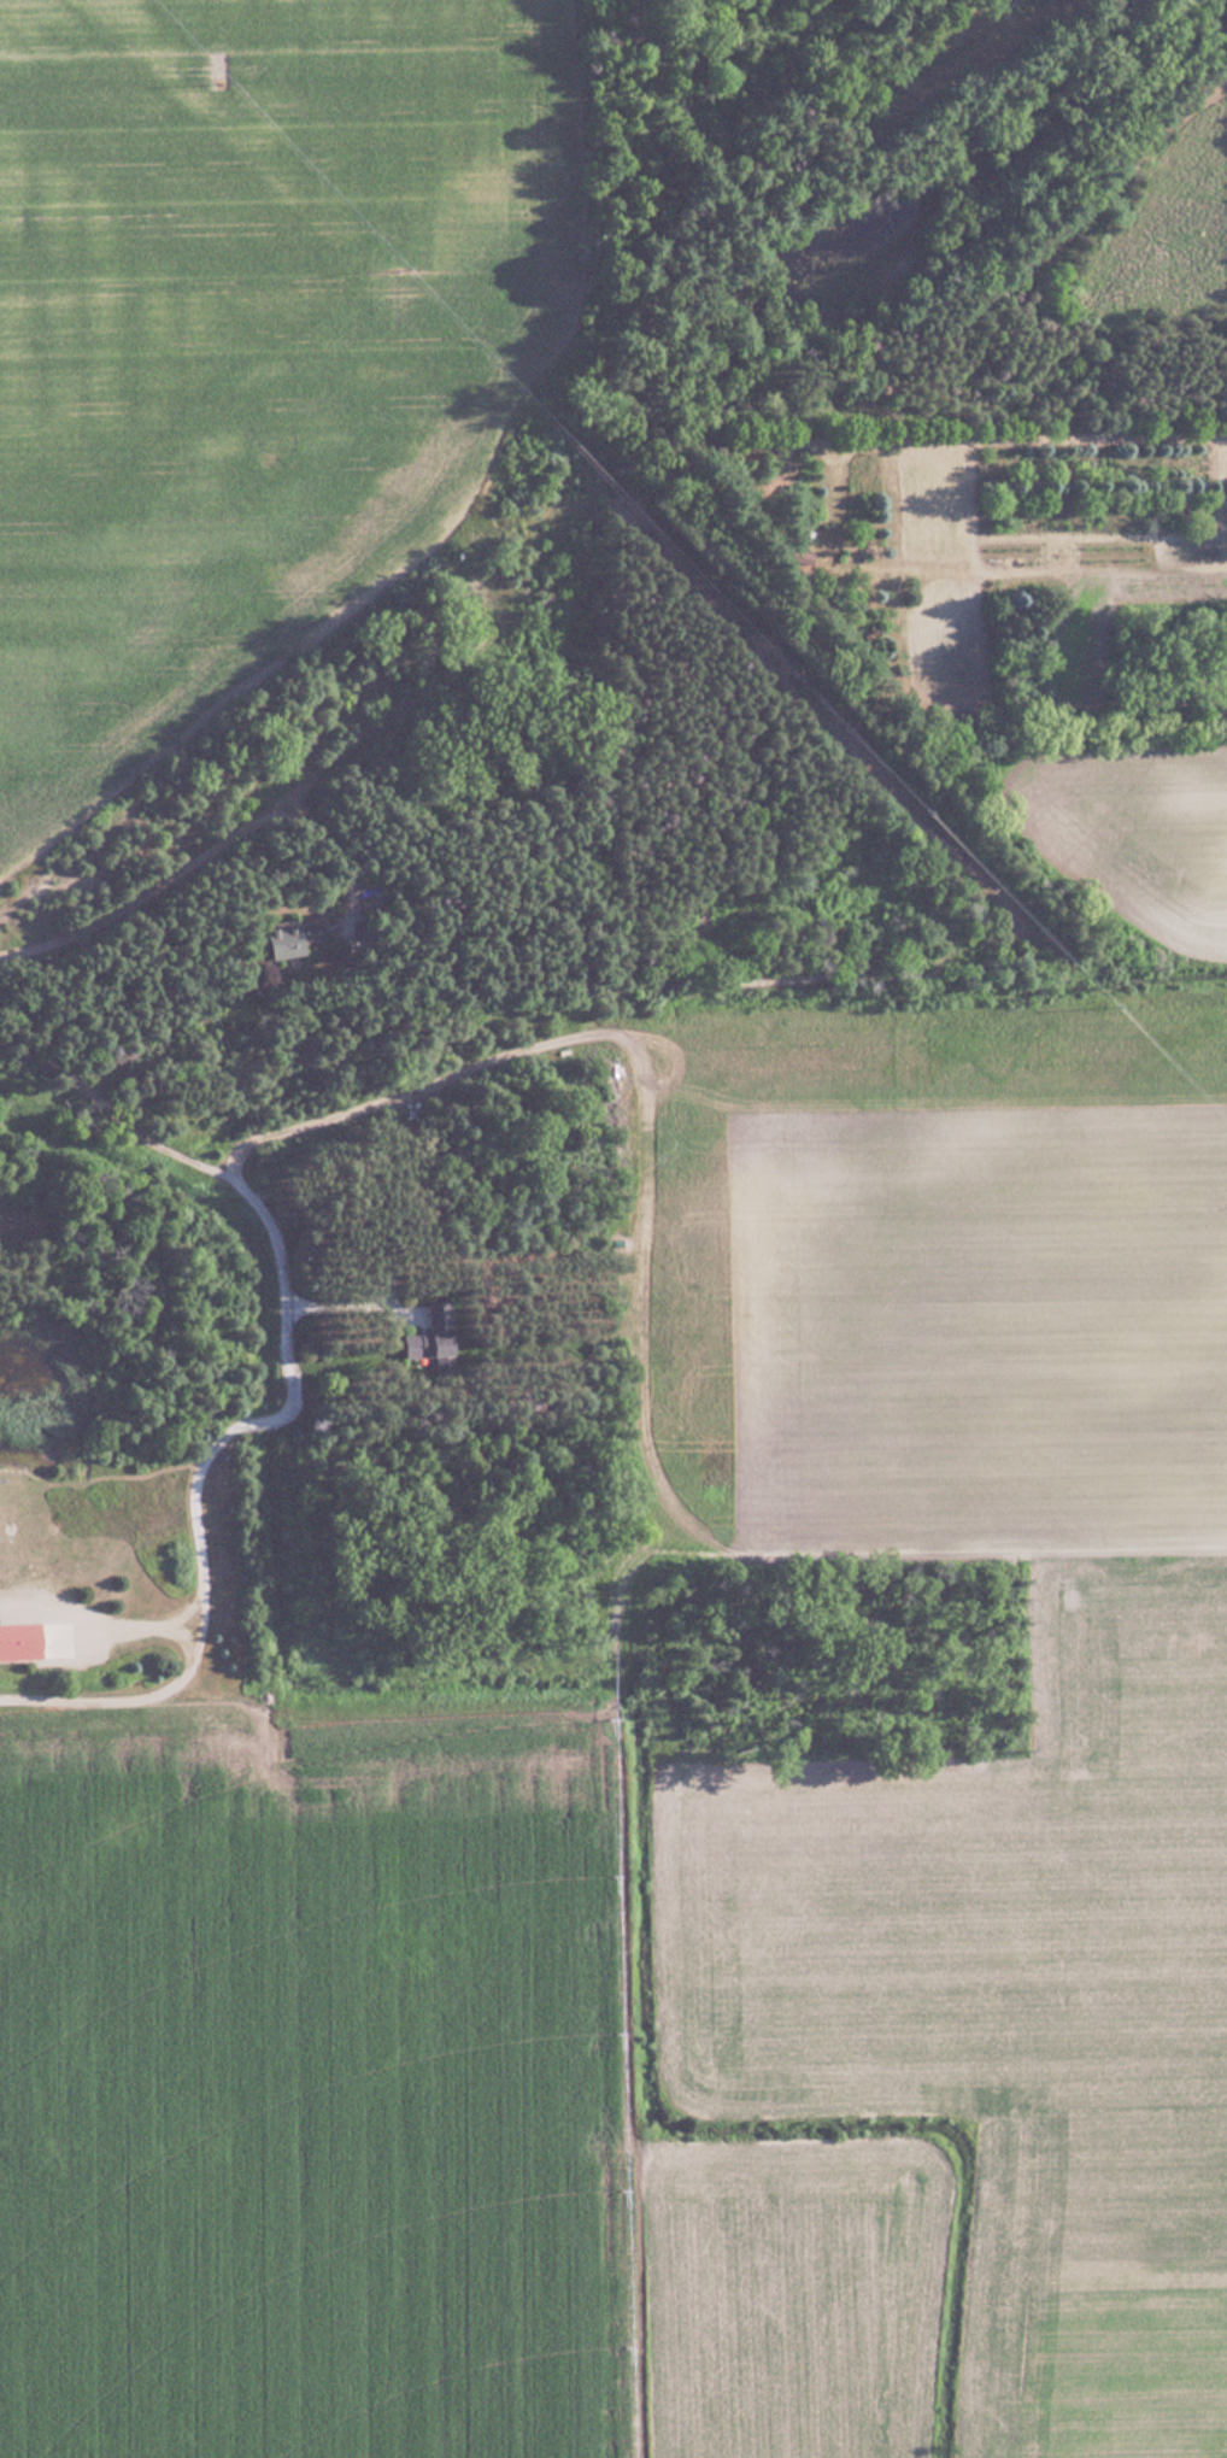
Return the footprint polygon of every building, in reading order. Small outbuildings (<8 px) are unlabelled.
[(781,560),(802,568),(806,556),(786,548),(781,560)] [(258,962),(321,950),(315,917),(262,927),(264,938),(254,941),(258,962)] [(427,1304),(430,1332),(399,1335),(401,1361),(460,1355),(454,1302),(427,1304)]
